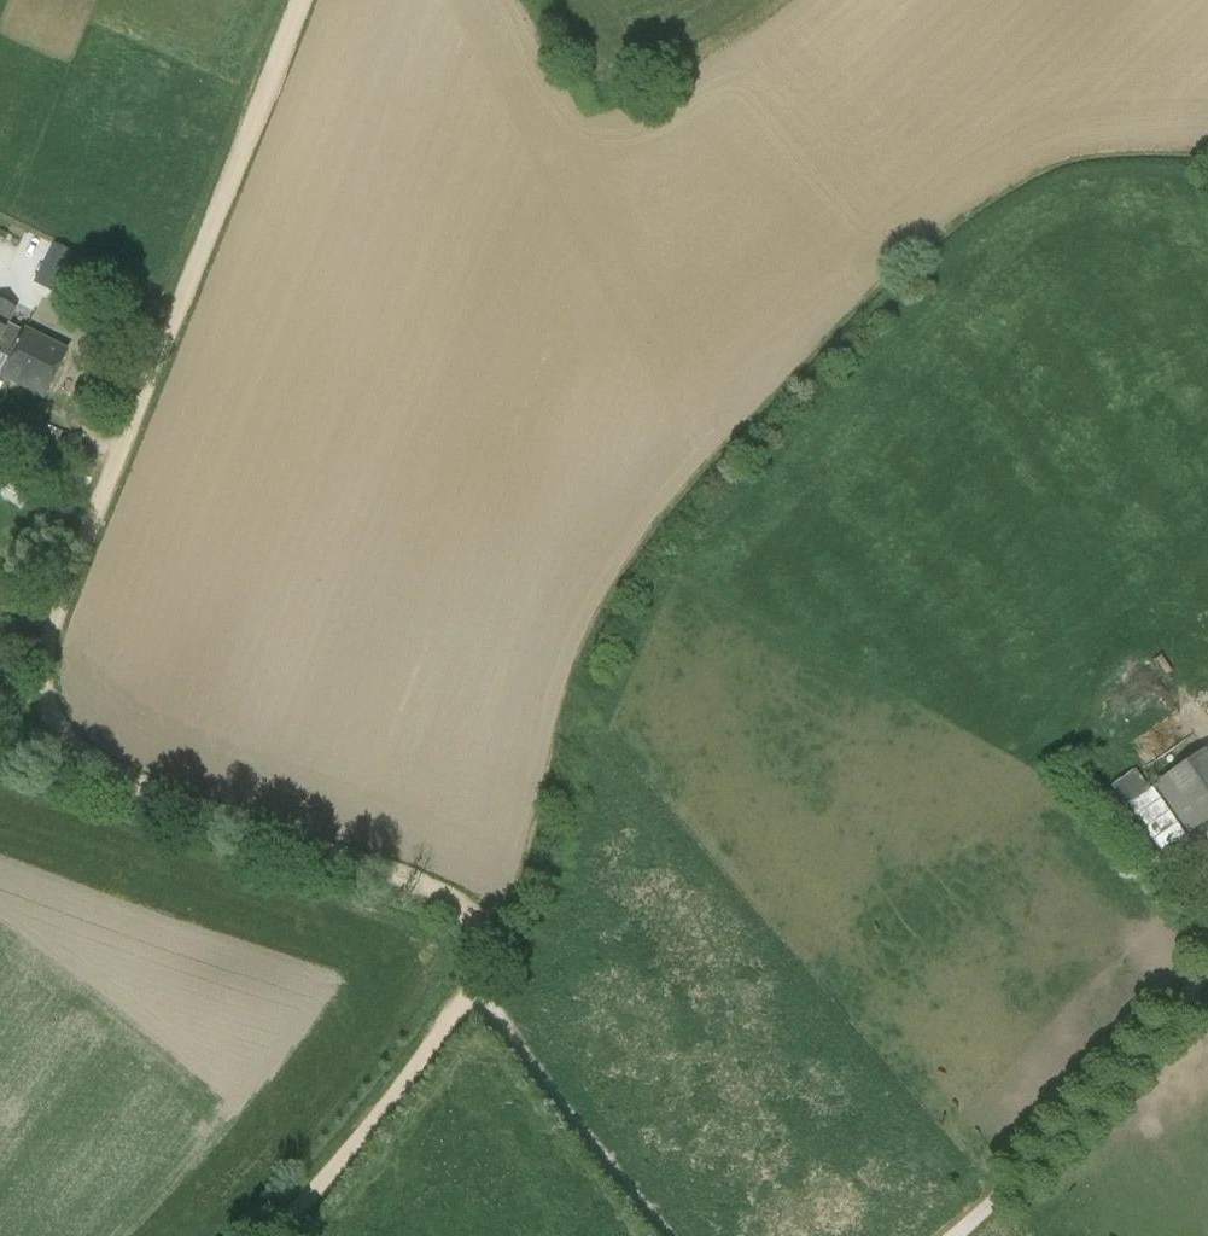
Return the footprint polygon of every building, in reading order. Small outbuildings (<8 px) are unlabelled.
[(37,253),(45,238),(7,219),(3,228),(0,227),(0,240),(35,257),(32,263),(41,267),(33,282),(52,292),(54,287),(65,293),(75,273),(45,258),(46,257),(37,253)] [(23,333),(7,325),(16,308),(0,301),(0,354),(10,359),(0,378),(41,398),(65,352),(24,331),(23,333)] [(1205,747),(1154,783),(1187,833),(1207,819),(1207,750),(1205,747)] [(1116,781),(1130,802),(1151,787),(1137,767),(1116,781)] [(1184,835),(1152,787),(1148,790),(1128,803),(1161,851),(1184,835)]
